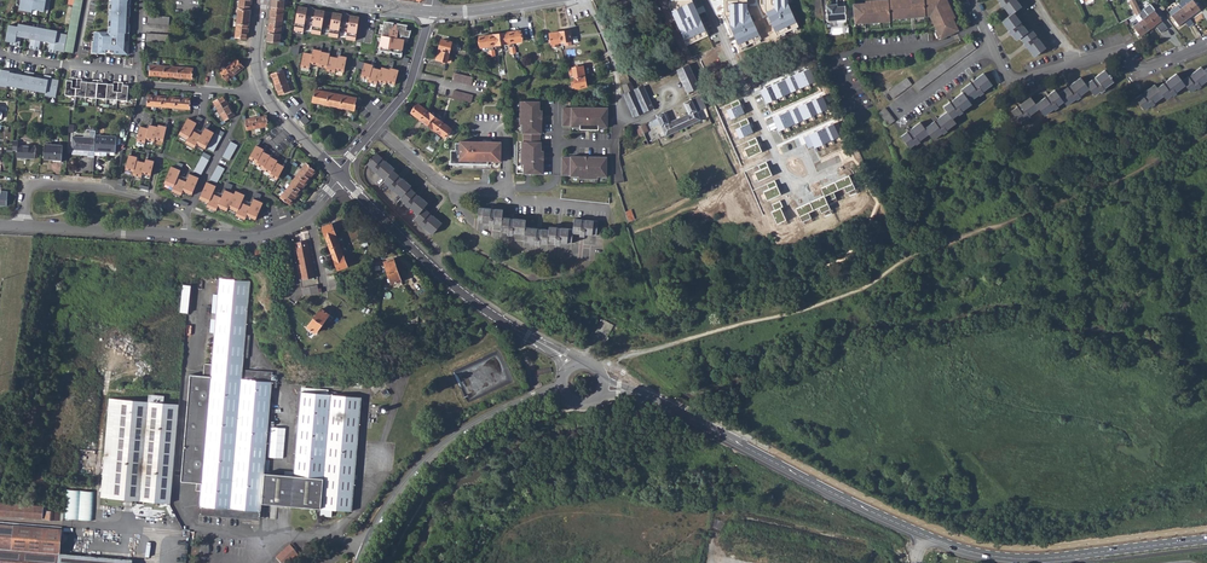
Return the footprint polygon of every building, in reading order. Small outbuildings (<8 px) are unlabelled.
[(50,1),(47,0),(17,0),(16,5),(21,6),(20,9),(32,12),(32,8),(48,11),(50,1)] [(64,51),(73,53),(82,0),(74,0),(73,5),(67,35),(64,51)] [(110,5),(109,9),(109,12),(109,15),(109,23),(109,26),(108,32),(95,32),(94,36),(94,41),(92,41),(91,53),(93,53),(97,54),(106,55),(106,53),(110,53),(114,54),(128,54),(129,45),(126,45),(126,42),(129,42),(130,24),(128,24),(128,17),(130,17),(130,8),(127,7),(127,4),(131,4),(131,0),(110,0),(110,5)] [(238,17),(249,18),(251,0),(240,0),(238,17)] [(708,36),(692,0),(669,0),(669,7),(686,46),(708,36)] [(725,14),(740,48),(761,39),(747,9),(747,0),(724,0),(725,14)] [(765,10),(777,36),(799,26),(788,4),(788,0),(765,0),(765,10)] [(851,5),(854,24),(863,23),(872,22),(879,22),(889,21),(889,19),(898,18),(906,17),(915,17),(923,16),(929,16),(940,38),(957,30),(952,18),(950,14),(952,13),(946,0),(880,0),(869,1),(870,3),(865,3),(851,5)] [(1009,16),(1001,21),(1015,41),(1019,38),(1033,57),(1044,49),(1030,29),(1026,32),(1012,13),(1020,7),(1015,0),(998,0),(1009,16)] [(1129,2),(1136,15),(1139,13),(1141,12),(1140,10),(1135,0),(1132,0),(1129,2)] [(1182,8),(1190,17),(1201,9),(1194,0),(1193,0),(1182,8)] [(1141,12),(1139,13),(1143,19),(1154,10),(1155,10),(1150,3),(1140,10),(1141,12)] [(834,5),(825,5),(827,20),(845,19),(845,18),(844,6),(834,7),(834,5)] [(1185,21),(1190,17),(1182,8),(1181,9),(1178,5),(1169,12),(1172,16),(1179,26),(1185,21)] [(272,6),(271,20),(282,22),(284,8),(272,6)] [(359,16),(298,6),(294,33),(303,35),(304,31),(355,40),(359,16)] [(1154,10),(1143,19),(1151,29),(1162,20),(1154,10)] [(238,17),(236,30),(248,31),(249,18),(238,17)] [(1194,24),(1190,17),(1185,21),(1190,27),(1194,24)] [(1151,29),(1143,19),(1133,27),(1140,36),(1151,29)] [(271,20),(268,41),(280,42),(282,22),(271,20)] [(407,25),(384,21),(383,25),(383,28),(381,38),(381,41),(380,50),(402,54),(404,40),(405,36),(409,37),(411,29),(411,30),(407,29),(407,25)] [(56,50),(64,52),(64,51),(67,35),(57,33),(57,31),(18,23),(17,26),(8,25),(5,41),(10,42),(10,44),(19,46),(21,36),(31,38),(29,48),(38,50),(40,40),(50,42),(48,52),(56,53),(56,50)] [(248,31),(236,30),(236,38),(247,39),(248,31)] [(520,31),(509,32),(511,43),(521,41),(520,31)] [(569,31),(560,32),(561,43),(565,42),(565,46),(571,45),(571,41),(569,31)] [(509,32),(499,34),(501,44),(511,43),(509,32)] [(561,43),(560,32),(550,34),(551,44),(552,44),(553,47),(558,46),(557,43),(561,43)] [(499,34),(489,36),(491,46),(501,44),(499,34)] [(491,46),(489,36),(479,37),(481,47),(491,46)] [(441,40),(439,49),(449,52),(449,48),(453,49),(454,44),(451,43),(451,42),(441,40)] [(929,72),(910,86),(914,92),(975,48),(970,42),(929,72)] [(312,53),(311,63),(319,65),(322,51),(322,50),(313,49),(312,53)] [(449,52),(439,49),(436,59),(446,62),(446,61),(450,62),(451,57),(448,56),(449,52)] [(330,52),(322,51),(319,65),(319,66),(327,68),(330,55),(330,52)] [(312,53),(304,52),(302,67),(310,68),(311,63),(312,53)] [(338,57),(330,55),(327,68),(327,71),(335,72),(336,69),(338,57)] [(342,58),(338,57),(336,69),(343,71),(344,71),(347,57),(342,56),(342,58)] [(226,67),(225,68),(232,76),(243,67),(236,59),(226,67)] [(373,64),(365,62),(363,68),(361,77),(369,79),(373,66),(373,64)] [(685,65),(676,69),(687,92),(699,87),(688,63),(685,65)] [(376,65),(373,64),(373,66),(369,79),(369,81),(377,83),(378,81),(381,68),(376,67),(376,65)] [(573,73),(573,77),(584,76),(583,65),(572,67),(572,68),(568,68),(569,74),(573,73)] [(149,75),(157,76),(157,66),(150,66),(149,75)] [(157,66),(157,76),(171,77),(171,67),(159,66),(157,66)] [(382,66),(381,68),(378,81),(386,84),(386,83),(390,69),(382,66)] [(1202,70),(1200,67),(1180,81),(1175,73),(1156,87),(1153,84),(1133,97),(1141,109),(1161,95),(1164,98),(1183,85),(1188,92),(1206,79),(1206,66),(1202,70)] [(0,70),(0,86),(4,87),(4,85),(46,93),(46,94),(56,96),(58,81),(51,79),(52,76),(44,74),(43,79),(41,78),(42,76),(33,74),(33,76),(31,76),(32,72),(22,70),(21,75),(19,74),(20,72),(14,71),(13,73),(11,73),(12,69),(3,67),(2,70),(0,70)] [(171,67),(171,77),(185,78),(185,69),(171,67)] [(232,76),(225,68),(224,68),(219,72),(226,80),(232,76)] [(390,69),(386,83),(398,86),(403,71),(390,68),(390,69)] [(760,90),(766,103),(816,81),(810,68),(760,90)] [(1029,97),(1010,111),(1018,122),(1037,108),(1043,115),(1062,101),(1065,106),(1087,89),(1092,96),(1112,81),(1103,70),(1084,84),(1079,78),(1057,94),(1054,90),(1034,104),(1029,97)] [(272,74),(274,81),(285,78),(285,76),(283,71),(278,72),(272,74)] [(471,85),(473,77),(454,72),(452,80),(471,85)] [(920,122),(901,136),(909,147),(928,133),(932,139),(955,123),(952,117),(970,104),(970,103),(969,100),(991,84),(983,73),(960,89),(962,92),(943,106),(947,111),(924,127),(920,122)] [(584,76),(573,77),(574,81),(570,81),(571,87),(574,86),(574,87),(585,86),(584,76)] [(67,80),(66,95),(127,101),(128,94),(128,90),(129,86),(123,85),(123,82),(114,81),(114,84),(102,83),(103,80),(93,80),(93,82),(82,81),(82,79),(73,78),(72,81),(67,80)] [(285,78),(274,81),(279,95),(289,91),(285,78)] [(630,107),(633,114),(634,117),(654,108),(646,90),(643,85),(634,89),(630,82),(626,83),(624,84),(622,85),(623,86),(624,89),(626,93),(624,94),(624,96),(625,97),(626,99),(626,100),(628,104),(629,105),(630,107)] [(898,84),(884,94),(889,100),(903,90),(898,84)] [(313,101),(327,104),(329,93),(315,90),(313,101)] [(472,94),(453,90),(451,98),(470,102),(472,94)] [(329,93),(327,104),(340,107),(342,96),(329,93)] [(155,96),(155,105),(168,106),(169,97),(155,96)] [(216,107),(217,107),(226,102),(223,96),(213,102),(216,107)] [(342,96),(340,107),(354,109),(356,98),(342,96)] [(773,118),(778,131),(829,109),(823,96),(773,118)] [(169,97),(168,106),(182,108),(183,98),(169,97)] [(657,117),(649,121),(651,125),(653,124),(654,125),(660,123),(664,130),(658,133),(660,137),(701,119),(691,98),(683,102),(689,112),(669,122),(664,111),(656,115),(657,117)] [(733,108),(741,104),(739,100),(731,103),(733,108)] [(226,102),(217,107),(217,109),(224,120),(225,120),(234,115),(226,102)] [(537,102),(517,102),(517,124),(519,124),(519,133),(521,133),(521,142),(519,142),(519,164),(521,164),(521,174),(542,174),(542,164),(540,164),(540,161),(540,156),(542,156),(542,151),(540,151),(540,142),(539,142),(539,134),(541,134),(541,131),(539,131),(539,123),(536,123),(536,120),(536,116),(539,116),(539,111),(536,111),(537,102)] [(411,112),(420,119),(426,110),(418,104),(411,112)] [(727,111),(731,119),(745,113),(741,104),(733,108),(727,111)] [(570,108),(561,108),(561,126),(570,126),(570,127),(579,127),(588,127),(588,129),(597,129),(597,127),(606,127),(606,107),(583,107),(583,110),(580,110),(580,107),(570,107),(570,108)] [(889,124),(893,121),(894,120),(885,107),(879,111),(889,124)] [(426,110),(420,119),(428,125),(434,116),(426,110)] [(434,116),(428,125),(436,131),(443,122),(434,116)] [(741,127),(750,123),(748,118),(739,122),(741,127)] [(207,148),(215,133),(210,130),(208,129),(206,128),(201,137),(197,135),(198,133),(194,131),(197,124),(189,119),(180,135),(189,140),(186,144),(196,149),(198,145),(206,149),(207,148)] [(443,122),(436,131),(445,137),(451,128),(443,122)] [(736,129),(739,138),(754,132),(750,123),(741,127),(736,129)] [(159,124),(158,127),(155,140),(164,142),(167,127),(165,126),(159,124)] [(814,146),(815,148),(840,137),(834,124),(809,135),(814,146)] [(149,125),(148,133),(146,140),(154,142),(155,140),(158,127),(151,126),(149,125)] [(148,133),(149,129),(147,128),(140,127),(137,142),(145,144),(146,140),(148,133)] [(72,150),(94,151),(95,135),(96,128),(91,128),(90,138),(72,137),(72,150)] [(95,135),(94,151),(115,152),(116,136),(95,135)] [(814,146),(809,135),(803,137),(808,148),(814,146)] [(750,146),(758,143),(756,138),(748,141),(750,146)] [(448,149),(447,167),(497,169),(498,142),(480,141),(480,143),(480,145),(476,145),(476,142),(467,142),(467,141),(458,140),(458,142),(453,141),(453,149),(448,149)] [(13,141),(12,148),(12,150),(17,150),(16,157),(34,159),(35,146),(17,145),(18,141),(13,141)] [(744,149),(748,158),(762,152),(758,143),(750,146),(744,149)] [(45,144),(43,159),(53,160),(53,158),(62,158),(63,145),(45,144)] [(264,149),(256,145),(249,159),(257,163),(263,151),(264,149)] [(270,155),(263,151),(257,163),(255,165),(263,169),(270,157),(270,155)] [(371,159),(367,163),(385,179),(384,181),(401,197),(400,199),(417,215),(413,220),(430,236),(440,226),(423,209),(427,205),(410,188),(411,186),(394,170),(395,169),(377,152),(372,157),(371,156),(370,158),(371,159)] [(129,155),(127,155),(123,170),(134,172),(137,161),(137,157),(129,155)] [(203,155),(200,160),(207,164),(210,159),(203,155)] [(271,158),(270,157),(263,169),(263,170),(270,174),(276,162),(277,161),(271,158)] [(570,157),(561,157),(560,175),(569,175),(569,176),(578,176),(578,178),(597,178),(597,176),(606,176),(606,157),(592,157),(592,159),(583,159),(580,159),(580,157),(570,157)] [(146,161),(145,163),(143,174),(151,176),(154,161),(148,160),(146,159),(146,161)] [(137,161),(134,172),(133,176),(142,178),(143,174),(145,163),(139,161),(137,161)] [(284,167),(276,162),(270,174),(269,176),(277,180),(284,167)] [(760,170),(769,167),(766,162),(758,165),(760,170)] [(218,163),(216,168),(222,171),(225,167),(218,163)] [(306,163),(302,169),(311,176),(315,170),(306,163)] [(198,165),(196,168),(203,172),(205,168),(198,164),(198,165)] [(181,170),(171,167),(164,184),(173,187),(172,191),(181,195),(183,191),(191,194),(192,195),(199,178),(190,174),(187,182),(178,178),(181,170)] [(754,173),(758,182),(772,176),(769,167),(760,170),(754,173)] [(196,168),(193,173),(201,177),(201,176),(203,172),(196,168)] [(302,169),(294,180),(303,187),(311,176),(302,169)] [(213,172),(211,177),(218,180),(220,176),(213,172)] [(849,175),(835,181),(839,190),(844,187),(853,183),(849,175)] [(286,190),(286,191),(294,198),(303,187),(294,180),(286,190)] [(769,189),(777,186),(775,181),(767,184),(769,189)] [(835,181),(821,188),(824,195),(825,196),(834,192),(839,190),(835,181)] [(216,186),(207,182),(200,199),(201,200),(201,199),(209,203),(207,207),(216,211),(218,206),(227,210),(228,208),(235,194),(225,190),(222,195),(214,192),(216,186)] [(856,189),(853,183),(844,187),(847,193),(856,189)] [(763,192),(767,201),(781,195),(777,186),(769,189),(763,192)] [(236,191),(235,194),(228,208),(238,212),(236,216),(244,220),(246,215),(256,220),(263,202),(254,198),(251,206),(242,202),(245,195),(236,191)] [(294,198),(286,191),(285,192),(281,198),(290,204),(294,198)] [(834,192),(825,196),(827,201),(837,197),(834,192)] [(824,195),(810,202),(814,210),(819,208),(828,204),(827,201),(825,196),(824,195)] [(773,204),(775,210),(781,208),(783,207),(780,201),(773,204)] [(810,202),(795,208),(799,217),(809,213),(814,210),(810,202)] [(830,209),(828,204),(819,208),(822,213),(830,209)] [(525,226),(525,219),(502,217),(503,210),(479,208),(478,222),(502,224),(501,232),(524,234),(523,241),(547,243),(547,241),(571,243),(572,234),(579,234),(579,237),(585,238),(585,235),(593,236),(594,221),(575,219),(574,228),(549,225),(548,229),(525,226)] [(775,210),(771,212),(777,224),(786,220),(781,208),(775,210)] [(809,213),(799,217),(802,222),(811,217),(809,213)] [(332,224),(323,227),(338,270),(347,267),(332,224)] [(295,242),(300,267),(302,279),(308,278),(314,277),(307,240),(295,242)] [(384,262),(387,273),(397,270),(393,259),(384,262)] [(397,270),(387,273),(391,284),(400,281),(397,270)] [(226,515),(259,518),(260,504),(262,473),(267,387),(272,388),(272,383),(267,383),(268,373),(241,372),(240,372),(241,359),(246,359),(248,337),(243,337),(247,281),(217,279),(216,294),(211,294),(209,332),(213,332),(211,356),(203,356),(202,368),(189,368),(182,473),(197,474),(197,482),(202,482),(199,514),(218,516),(218,514),(226,515)] [(317,288),(316,284),(301,287),(302,295),(322,292),(321,287),(317,288)] [(191,285),(184,285),(181,312),(189,312),(191,285)] [(321,309),(314,318),(322,323),(329,314),(321,309)] [(603,342),(613,324),(601,317),(591,336),(603,342)] [(314,318),(308,327),(316,332),(322,323),(314,318)] [(292,475),(290,505),(320,506),(320,514),(331,514),(331,507),(350,508),(352,476),(352,472),(356,395),(297,392),(292,475)] [(147,396),(147,403),(162,404),(162,397),(147,396)] [(162,404),(147,403),(107,401),(100,498),(170,503),(171,487),(172,480),(177,405),(162,404)] [(271,426),(268,456),(284,457),(286,427),(271,426)] [(262,473),(260,504),(290,505),(292,475),(262,473)] [(38,474),(21,478),(22,485),(40,481),(38,474)] [(94,491),(67,490),(65,519),(93,520),(94,491)] [(0,504),(0,516),(62,520),(63,512),(44,510),(44,507),(0,504)] [(59,556),(61,528),(0,524),(0,562),(124,562),(59,556)] [(292,543),(290,545),(300,555),(302,553),(292,543)] [(276,558),(280,562),(291,562),(300,555),(290,545),(276,558)]
